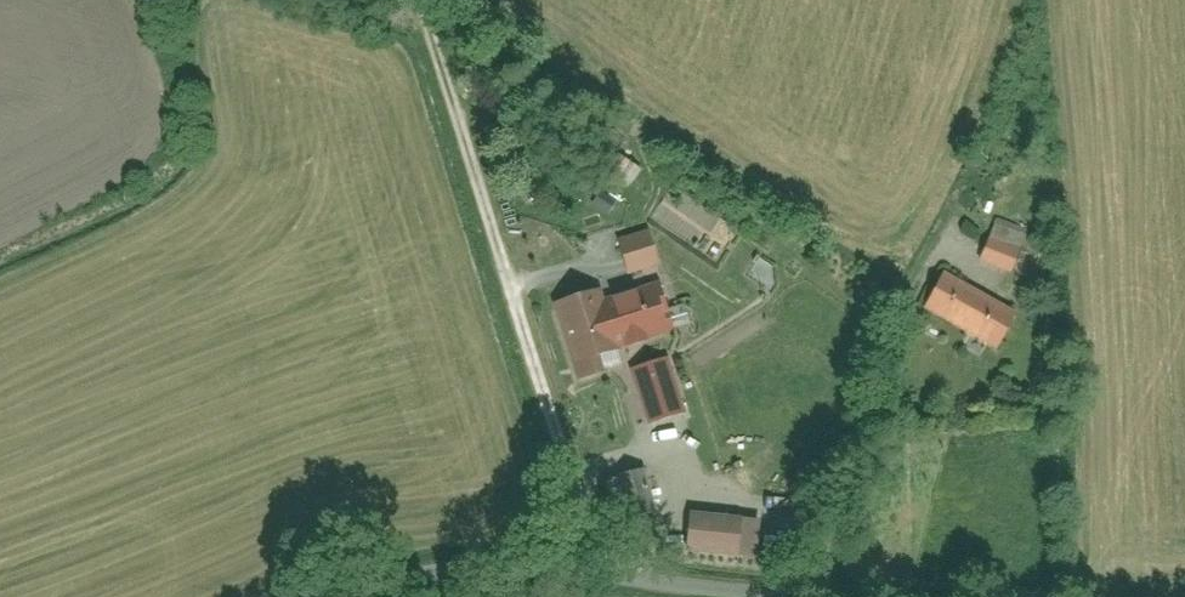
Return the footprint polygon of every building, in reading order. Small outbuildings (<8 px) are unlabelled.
[(990,203),(966,249),(1000,267),(1024,221),(990,203)] [(640,216),(606,228),(618,261),(652,249),(640,216)] [(1008,297),(931,257),(908,302),(984,342),(1008,297)] [(608,291),(559,307),(569,336),(562,339),(577,385),(626,370),(619,350),(677,332),(661,284),(611,300),(608,291)] [(672,358),(627,373),(645,427),(690,412),(672,358)] [(612,475),(616,509),(656,503),(651,470),(612,475)] [(730,501),(677,498),(674,542),(727,546),(730,501)]
